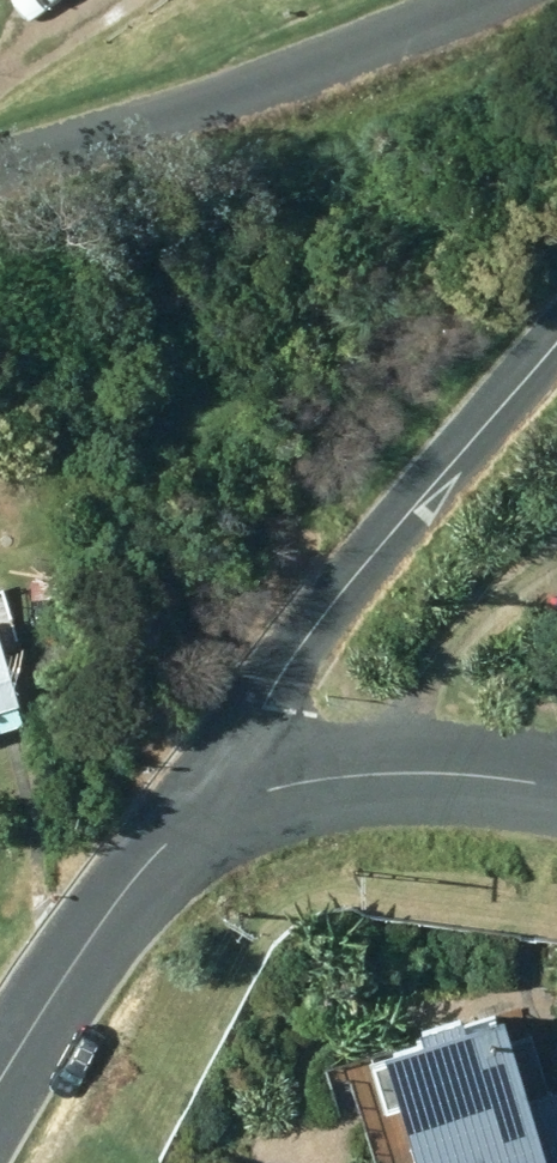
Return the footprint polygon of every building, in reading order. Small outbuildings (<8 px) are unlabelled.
[(25,728),(1,653),(20,648),(2,595),(0,596),(0,736),(25,728)] [(404,1008),(420,1061),(401,1066),(411,1096),(402,1098),(417,1144),(497,1119),(509,1155),(535,1147),(536,1154),(556,1148),(556,1066),(540,1071),(520,1006),(487,1016),(477,986),(404,1008)]
